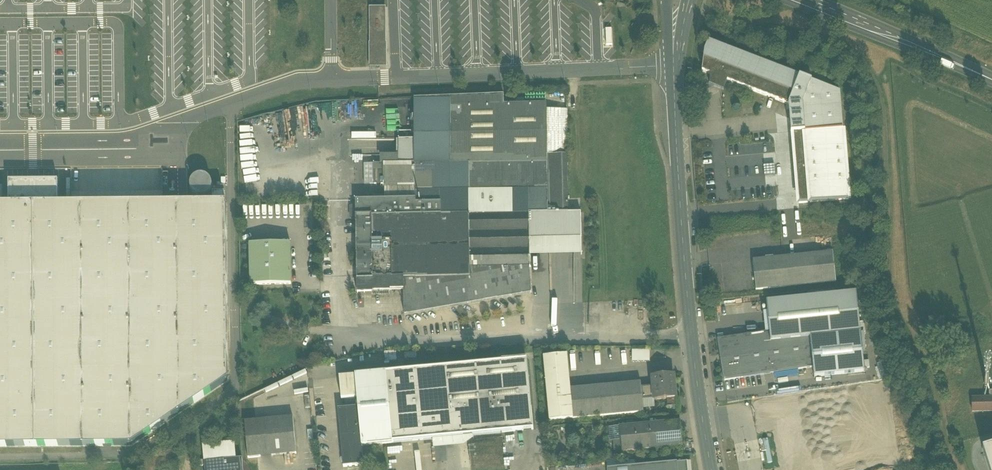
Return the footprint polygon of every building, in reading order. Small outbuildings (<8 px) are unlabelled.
[(368,7),(370,67),(387,67),(386,7),(368,7)] [(709,42),(706,49),(718,54),(720,47),(709,42)] [(791,134),(793,134),(843,130),(840,93),(800,77),(720,47),(718,54),(706,49),(705,52),(702,72),(711,75),(710,84),(724,90),(728,82),(789,105),(791,134)] [(530,267),(530,255),(530,237),(529,214),(568,214),(568,213),(567,154),(561,154),(547,155),(547,111),(547,104),(536,105),(514,105),(504,105),(504,95),(414,99),(414,139),(414,163),(415,184),(415,199),(385,200),(356,200),(356,207),(351,207),(351,215),(356,215),(357,293),(372,292),(372,291),(390,291),(390,289),(404,289),(404,280),(416,280),(417,313),(532,293),(530,267)] [(547,155),(561,154),(561,111),(547,111),(547,155)] [(849,200),(843,130),(793,134),(794,148),(792,148),(796,190),(798,190),(799,204),(849,200)] [(414,163),(414,139),(399,140),(399,154),(399,164),(414,163)] [(385,164),(385,187),(408,187),(408,184),(415,184),(414,163),(399,164),(396,164),(385,164)] [(364,185),(374,184),(374,164),(364,164),(364,185)] [(383,164),(374,164),(374,184),(384,184),(383,164)] [(191,182),(190,188),(193,194),(199,197),(205,196),(210,193),(212,187),(211,181),(207,177),(201,175),(195,177),(191,182)] [(58,205),(58,204),(58,181),(9,181),(9,205),(58,205)] [(385,187),(385,200),(415,199),(415,184),(408,184),(408,187),(385,187)] [(213,191),(213,204),(225,204),(225,191),(213,191)] [(0,205),(0,447),(132,446),(228,381),(226,204),(225,204),(213,204),(58,205),(9,205),(0,205)] [(529,214),(530,237),(581,237),(581,213),(568,213),(568,214),(529,214)] [(582,254),(581,237),(530,237),(530,255),(582,254)] [(250,250),(250,285),(291,284),(290,243),(250,244),(250,250)] [(752,261),(756,291),(836,283),(833,252),(752,261)] [(404,316),(417,313),(416,280),(404,280),(404,289),(404,316)] [(717,340),(724,381),(813,368),(814,377),(865,373),(861,333),(860,323),(856,293),(766,302),(769,332),(717,340)] [(632,362),(650,362),(650,350),(632,350),(632,362)] [(543,357),(545,374),(555,373),(556,378),(569,377),(567,355),(543,357)] [(526,360),(386,373),(393,443),(433,439),(474,436),(532,430),(526,360)] [(386,373),(356,376),(358,398),(359,408),(362,446),(393,443),(386,373)] [(570,389),(569,377),(556,378),(555,373),(545,374),(550,421),(564,420),(561,389),(570,389)] [(654,399),(654,401),(667,400),(675,399),(676,399),(674,375),(652,377),(653,386),(654,399)] [(342,399),(358,398),(356,376),(340,377),(342,399)] [(561,389),(564,420),(644,412),(642,400),(641,387),(641,382),(570,389),(561,389)] [(653,386),(641,387),(642,400),(654,399),(653,386)] [(973,412),(991,411),(991,398),(973,399),(972,399),(973,411),(972,411),(972,412),(973,412)] [(676,407),(675,399),(667,400),(668,407),(676,407)] [(364,465),(362,446),(359,408),(338,410),(344,467),(364,465)] [(245,422),(248,459),(297,454),(293,417),(245,422)] [(680,421),(650,424),(652,449),(682,446),(680,421)] [(620,426),(620,427),(621,440),(622,450),(622,452),(652,449),(650,424),(620,426)] [(611,441),(614,441),(621,440),(620,427),(609,428),(611,441)] [(474,436),(433,439),(434,450),(463,447),(474,439),(474,436)] [(203,446),(205,462),(236,459),(235,443),(203,446)] [(989,469),(991,469),(991,448),(983,451),(989,469)] [(242,459),(236,459),(205,462),(206,469),(243,469),(242,459)] [(687,461),(607,469),(608,469),(688,469),(687,461)]
